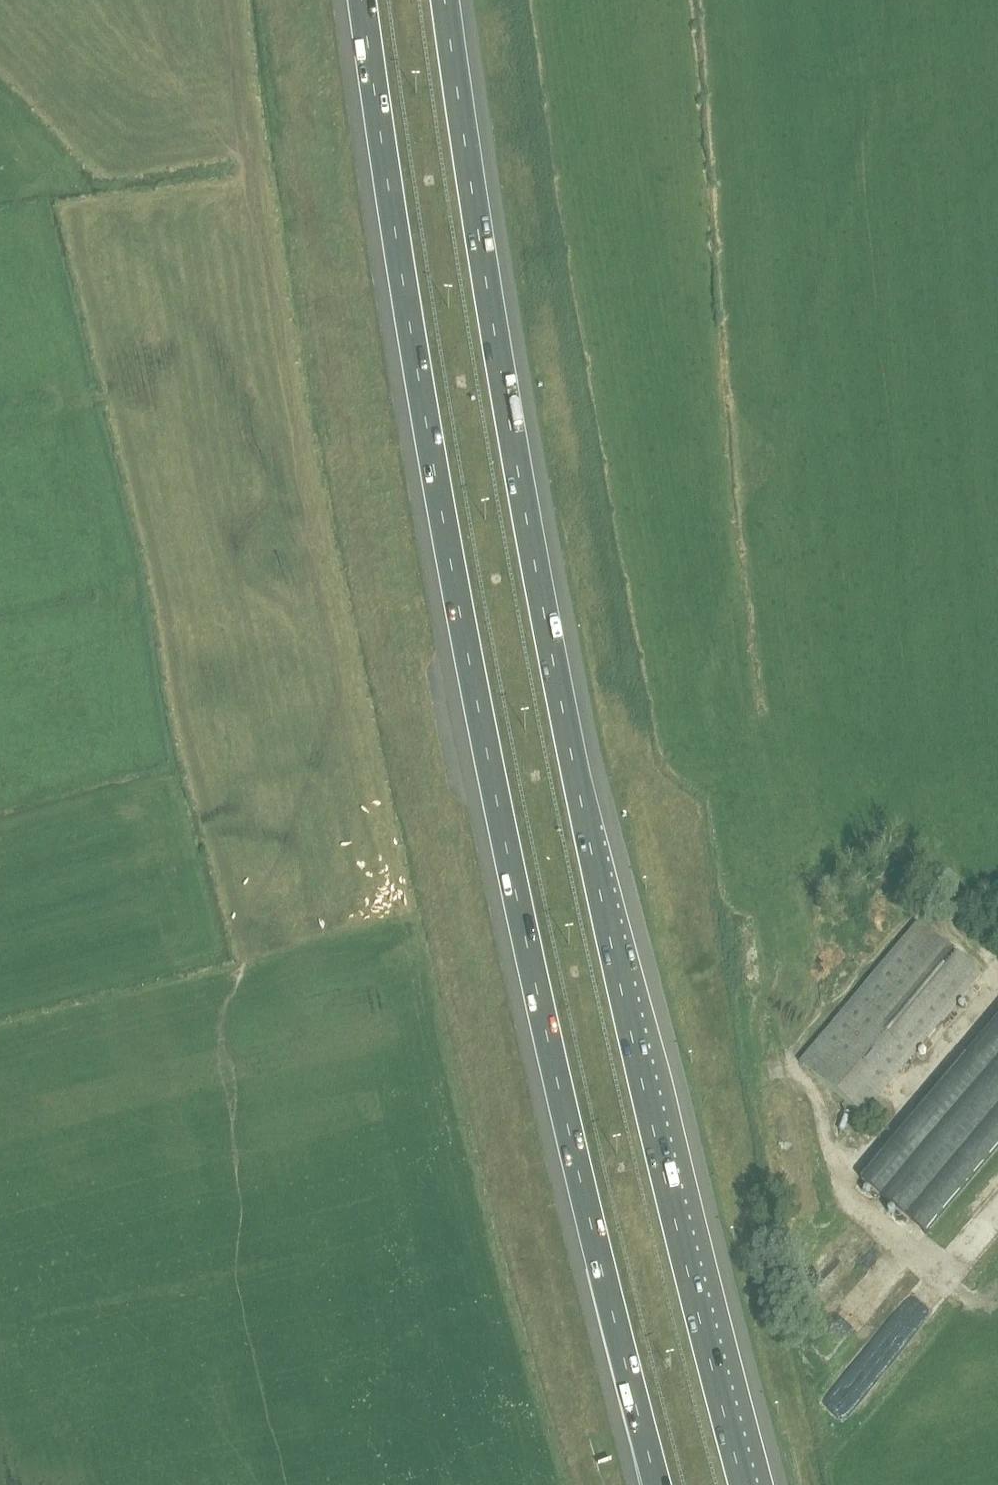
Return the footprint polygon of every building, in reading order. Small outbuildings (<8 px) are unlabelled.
[(981,977),(917,924),(798,1064),(878,1131),(894,1112),(878,1099),(981,977)] [(862,1180),(925,1233),(997,1147),(997,1018),(862,1180)]
